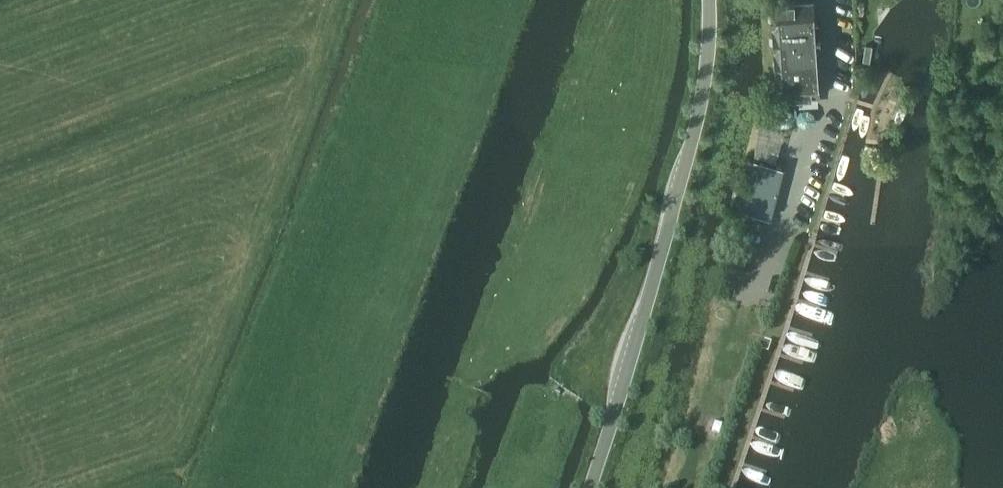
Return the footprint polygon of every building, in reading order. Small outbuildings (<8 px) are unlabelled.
[(816,24),(814,1),(773,4),(780,97),(821,95),(818,48),(822,47),(820,24),(816,24)] [(784,155),(759,150),(747,204),(773,210),(784,155)]
